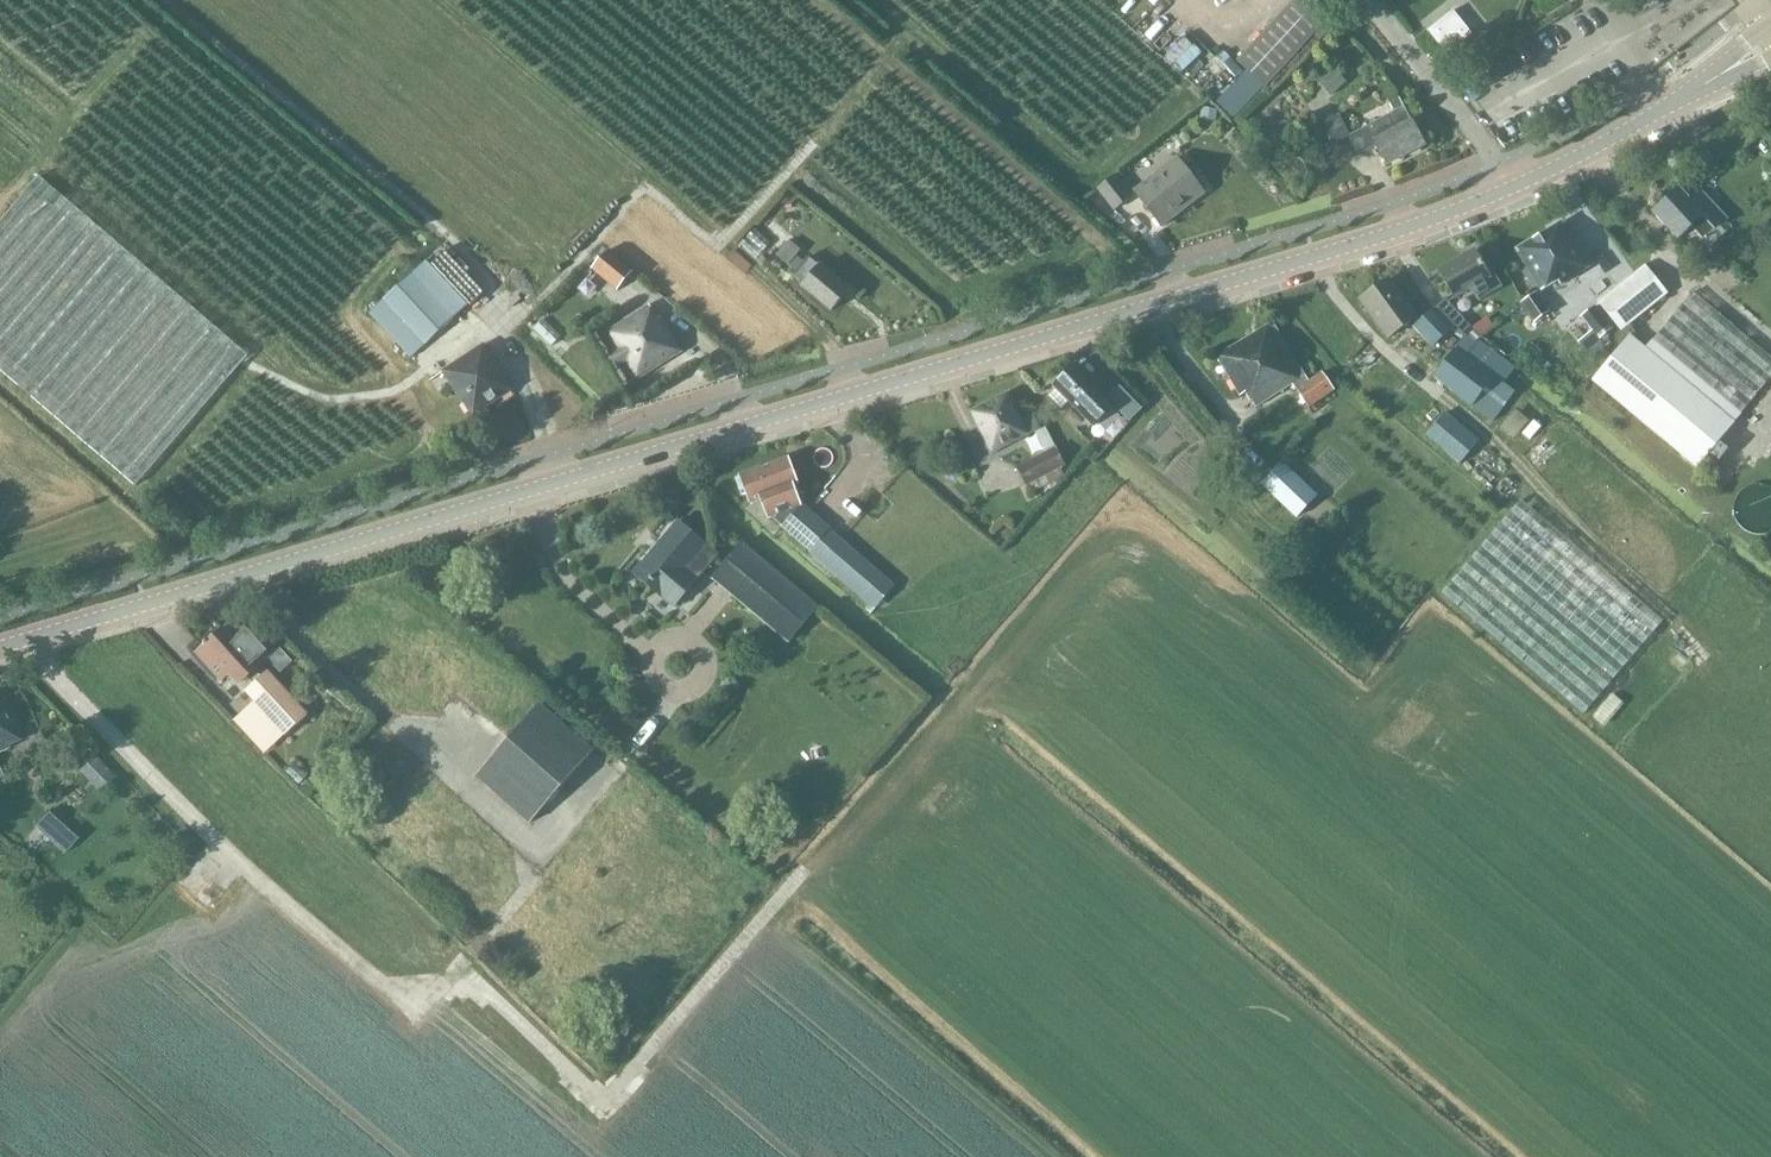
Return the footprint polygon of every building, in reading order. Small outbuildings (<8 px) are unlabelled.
[(1238,61),(1267,87),(1334,14),(1319,0),(1294,0),(1238,61)] [(1453,11),(1428,32),(1448,55),(1473,35),(1453,11)] [(1389,104),(1393,113),(1350,136),(1360,154),(1377,145),(1388,165),(1425,145),(1400,98),(1389,104)] [(1334,145),(1350,136),(1339,115),(1322,124),(1334,145)] [(1694,140),(1711,130),(1704,118),(1687,127),(1694,140)] [(1163,227),(1205,194),(1177,158),(1135,191),(1163,227)] [(248,356),(249,355),(40,176),(0,223),(0,369),(136,486),(248,356)] [(1115,210),(1132,197),(1116,177),(1099,190),(1115,210)] [(1729,220),(1702,192),(1690,200),(1679,189),(1654,212),(1679,239),(1692,227),(1711,247),(1726,232),(1720,225),(1729,220)] [(1562,223),(1517,250),(1542,291),(1558,281),(1561,285),(1589,267),(1562,223)] [(790,241),(778,256),(797,272),(794,276),(804,285),(803,286),(832,311),(849,291),(809,257),(805,263),(797,256),(801,251),(790,241)] [(471,287),(480,279),(449,246),(440,254),(471,287)] [(618,291),(634,272),(608,251),(592,269),(618,291)] [(1481,301),(1504,288),(1496,274),(1491,277),(1475,251),(1439,271),(1455,299),(1473,289),(1481,301)] [(426,261),(370,313),(412,358),(468,306),(426,261)] [(1734,423),(1770,379),(1770,357),(1694,293),(1646,349),(1632,337),(1636,332),(1630,324),(1668,293),(1646,266),(1600,303),(1622,330),(1615,336),(1624,345),(1594,381),(1697,467),(1734,423)] [(1418,319),(1387,278),(1356,302),(1387,342),(1418,319)] [(1537,292),(1522,303),(1534,322),(1550,311),(1537,292)] [(1472,328),(1462,319),(1444,299),(1433,310),(1452,330),(1466,337),(1472,328)] [(609,353),(615,361),(620,369),(627,365),(637,380),(683,352),(662,317),(659,319),(650,306),(604,335),(613,350),(609,353)] [(1594,334),(1580,345),(1588,356),(1610,339),(1607,334),(1614,329),(1595,306),(1581,317),(1594,334)] [(1452,330),(1433,310),(1432,309),(1411,330),(1431,350),(1452,330)] [(545,319),(536,328),(553,346),(563,337),(545,319)] [(1218,356),(1221,361),(1241,396),(1247,393),(1256,407),(1293,384),(1309,407),(1335,389),(1323,373),(1310,382),(1274,323),(1218,356)] [(1516,368),(1480,342),(1482,338),(1480,337),(1476,332),(1472,328),(1466,337),(1457,350),(1435,378),(1473,407),(1473,406),(1493,422),(1515,394),(1503,385),(1516,368)] [(474,417),(514,390),(484,345),(443,371),(474,417)] [(1078,365),(1056,387),(1094,426),(1115,406),(1130,421),(1141,409),(1120,388),(1110,398),(1078,365)] [(1065,465),(1056,448),(1055,449),(1046,427),(1041,429),(1033,415),(1022,420),(1009,393),(970,412),(992,455),(1036,432),(1046,454),(1019,468),(1027,485),(1037,480),(1043,494),(1062,485),(1060,480),(1067,477),(1062,467),(1065,465)] [(1519,397),(1506,416),(1520,424),(1532,405),(1519,397)] [(1461,464),(1480,441),(1446,413),(1427,435),(1461,464)] [(770,518),(773,517),(800,508),(792,487),(797,485),(787,459),(740,476),(740,477),(736,478),(742,496),(747,494),(751,505),(762,500),(770,518)] [(1283,463),(1263,485),(1297,517),(1318,496),(1283,463)] [(1768,486),(1763,483),(1755,481),(1750,481),(1744,482),(1737,486),(1731,493),(1729,498),(1728,504),(1729,512),(1734,521),(1737,525),(1741,527),(1746,529),(1752,530),(1761,528),(1769,523),(1770,521),(1770,489),(1768,486)] [(1584,713),(1663,621),(1521,500),(1441,591),(1584,713)] [(803,504),(800,508),(782,527),(811,553),(832,530),(803,504)] [(674,610),(720,555),(679,520),(632,575),(674,610)] [(839,535),(828,547),(864,578),(875,566),(839,535)] [(714,578),(735,596),(790,642),(819,607),(743,543),(714,578)] [(207,644),(198,652),(221,678),(229,671),(232,674),(240,667),(255,684),(247,692),(286,735),(308,715),(269,672),(263,677),(256,670),(259,667),(270,657),(245,629),(234,639),(225,629),(209,643),(207,641),(206,643),(207,644)] [(10,748),(9,746),(23,740),(0,690),(0,753),(10,748)] [(532,824),(577,771),(588,781),(601,766),(590,756),(595,751),(540,704),(478,777),(532,824)] [(99,744),(87,757),(107,776),(119,763),(99,744)]
